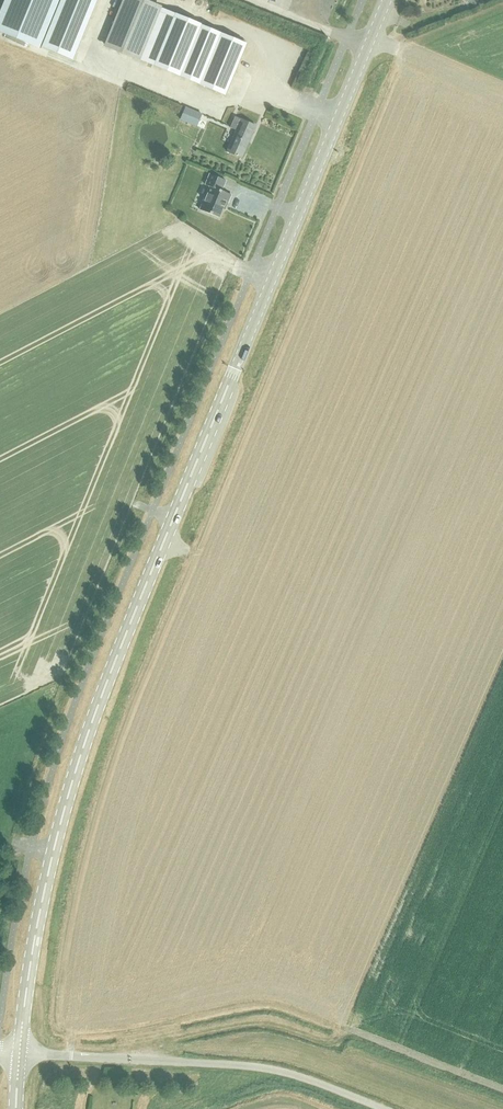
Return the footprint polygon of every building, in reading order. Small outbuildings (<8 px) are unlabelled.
[(73,61),(98,0),(7,0),(0,16),(0,31),(73,61)] [(163,9),(141,0),(124,0),(104,46),(139,60),(225,95),(246,43),(163,9)] [(185,108),(180,119),(196,126),(201,114),(185,108)] [(242,159),(256,126),(235,117),(230,128),(237,131),(228,152),(242,159)] [(221,191),(226,180),(210,173),(205,185),(209,186),(199,209),(219,217),(225,202),(228,203),(231,195),(221,191)]
